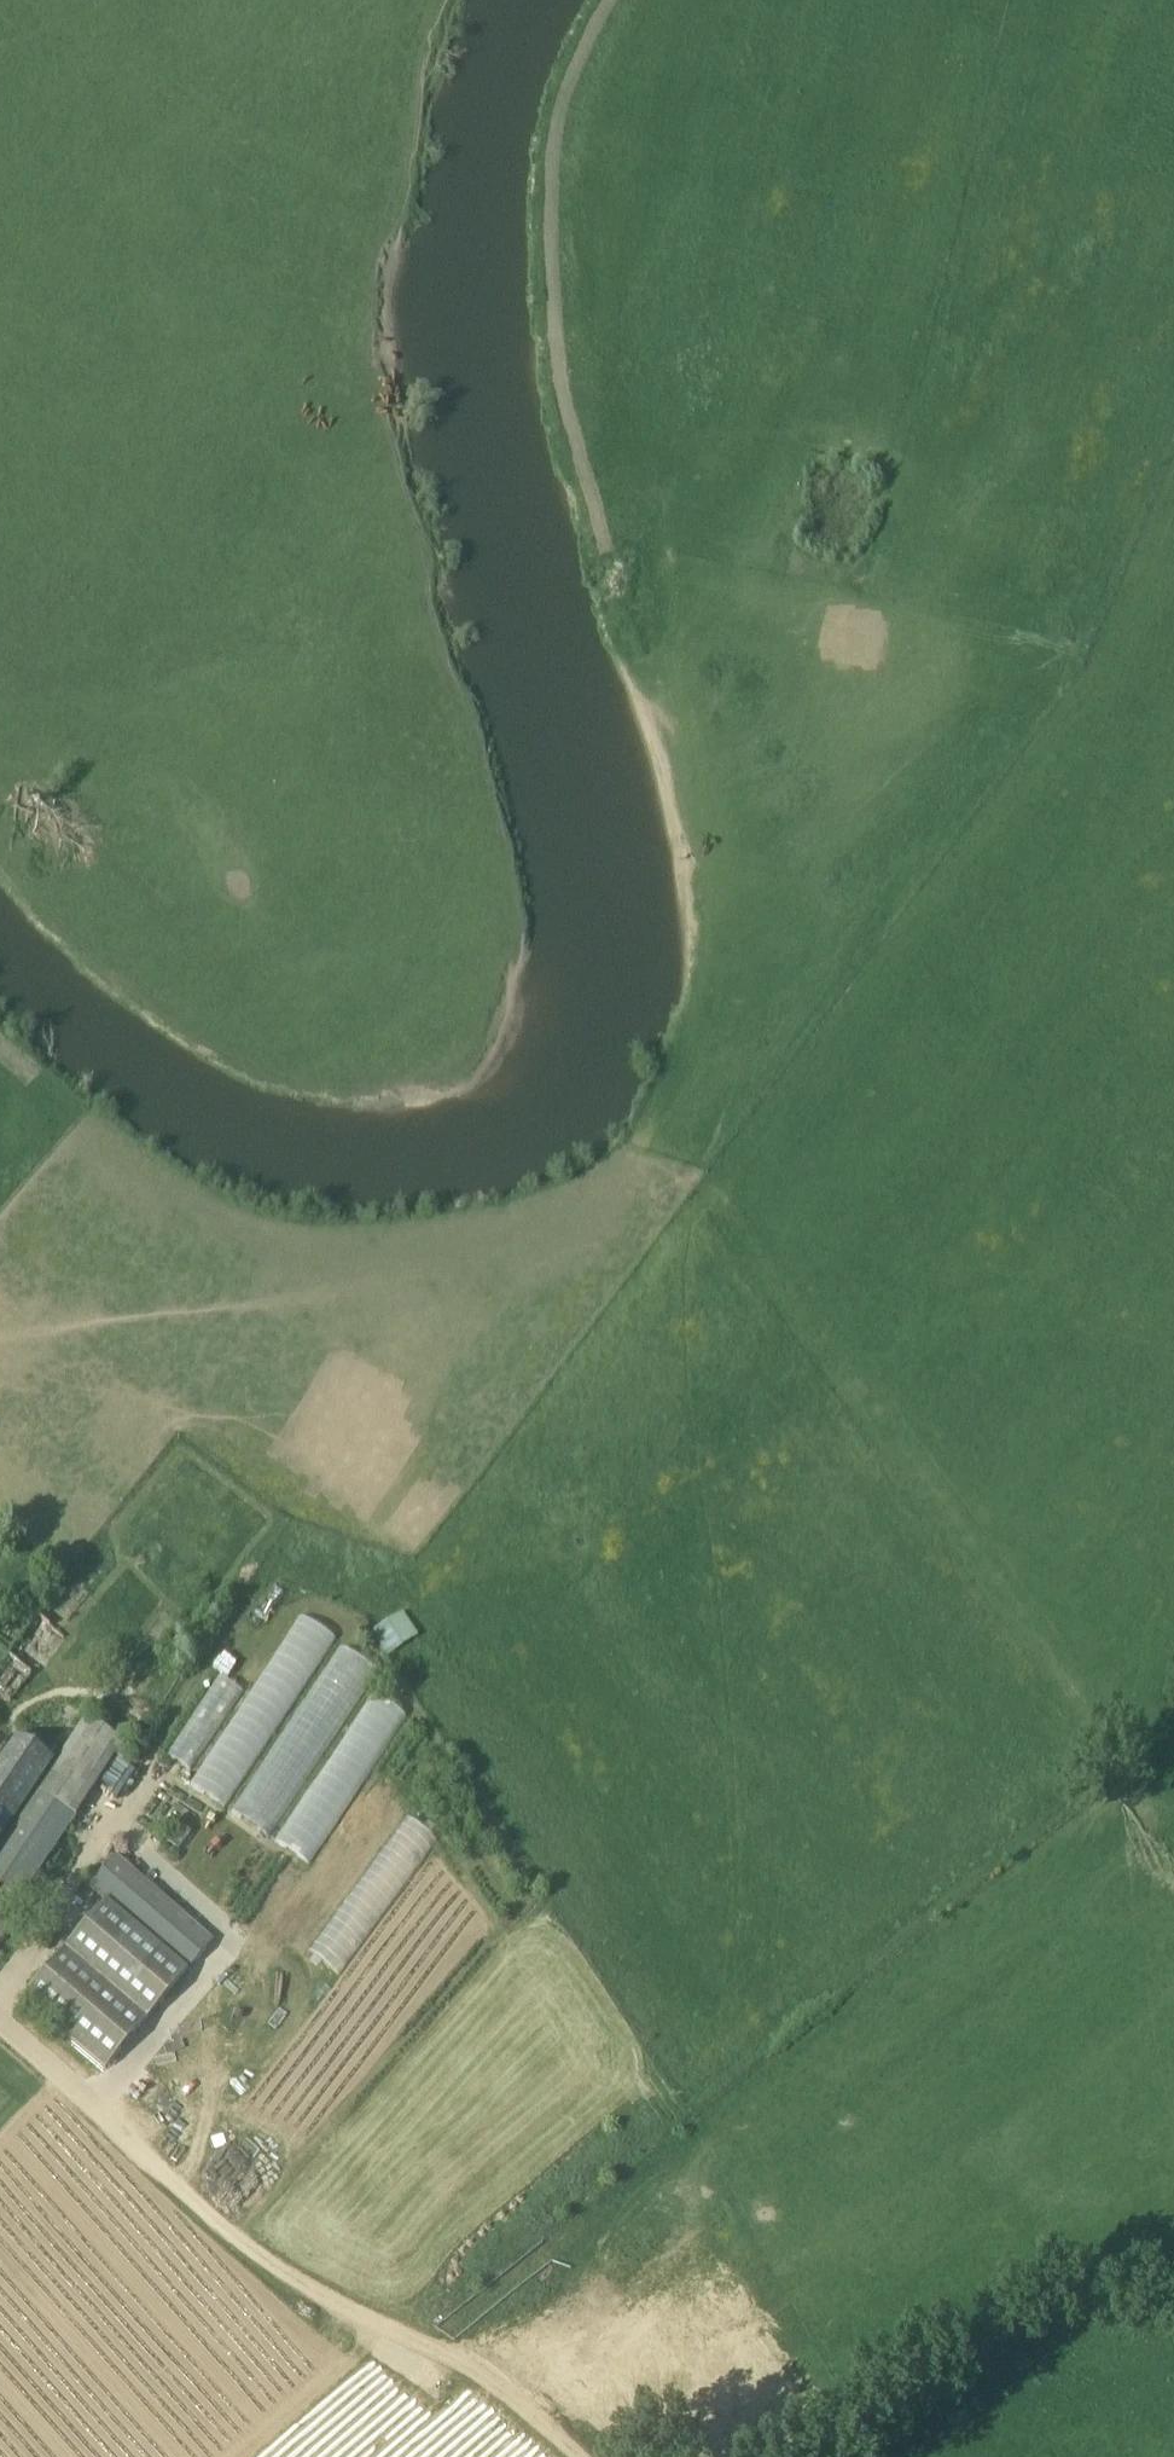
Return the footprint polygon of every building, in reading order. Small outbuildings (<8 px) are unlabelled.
[(6,1721),(70,1639),(62,1632),(91,1595),(90,1594),(99,1583),(85,1570),(76,1581),(70,1576),(40,1614),(0,1665),(0,1717),(6,1721)] [(403,1611),(375,1630),(390,1653),(419,1635),(403,1611)] [(298,1612),(194,1785),(231,1807),(334,1634),(298,1612)] [(235,1811),(275,1835),(377,1667),(338,1643),(235,1811)] [(193,1768),(243,1688),(219,1673),(168,1753),(193,1768)] [(280,1841),(315,1862),(405,1713),(370,1692),(280,1841)] [(124,1762),(133,1751),(87,1716),(38,1791),(37,1790),(0,1845),(0,1892),(2,1889),(21,1902),(116,1756),(124,1762)] [(15,1736),(0,1759),(0,1835),(49,1757),(15,1736)] [(117,1856),(91,1887),(107,1901),(23,1999),(106,2071),(215,1941),(117,1856)] [(11,1935),(0,1925),(0,1947),(11,1935)]
